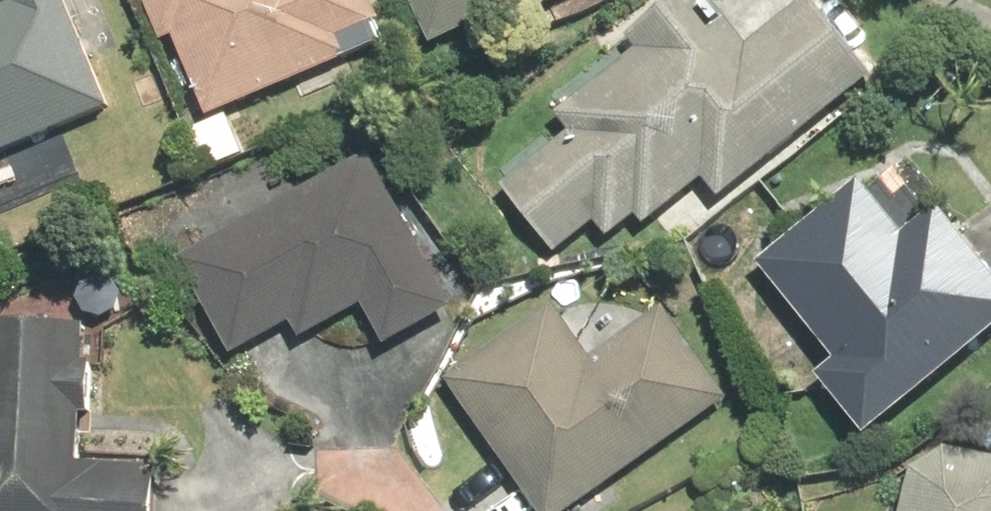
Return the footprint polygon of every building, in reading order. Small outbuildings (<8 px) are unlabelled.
[(116,119),(65,0),(2,0),(9,16),(0,20),(0,169),(116,119)] [(214,128),(357,70),(352,57),(389,43),(371,0),(147,0),(168,51),(180,46),(214,128)] [(437,57),(517,20),(523,33),(595,0),(411,0),(437,57)] [(508,195),(565,262),(600,233),(614,250),(640,228),(651,241),(711,191),(731,215),(884,87),(854,56),(815,6),(754,56),(707,0),(695,0),(670,25),(632,51),(639,59),(562,124),(575,139),(508,195)] [(375,163),(182,266),(237,370),(298,338),(305,351),(372,316),(395,360),(461,325),(375,163)] [(767,274),(848,375),(826,393),(876,455),(990,363),(990,273),(949,221),(915,249),(870,192),(767,274)] [(447,384),(536,510),(601,510),(738,416),(667,314),(594,364),(555,309),(447,384)] [(165,483),(86,480),(88,429),(94,429),(97,373),(90,373),(92,329),(0,325),(0,510),(164,510),(165,483)] [(903,510),(990,510),(990,463),(947,452),(910,478),(903,510)]
